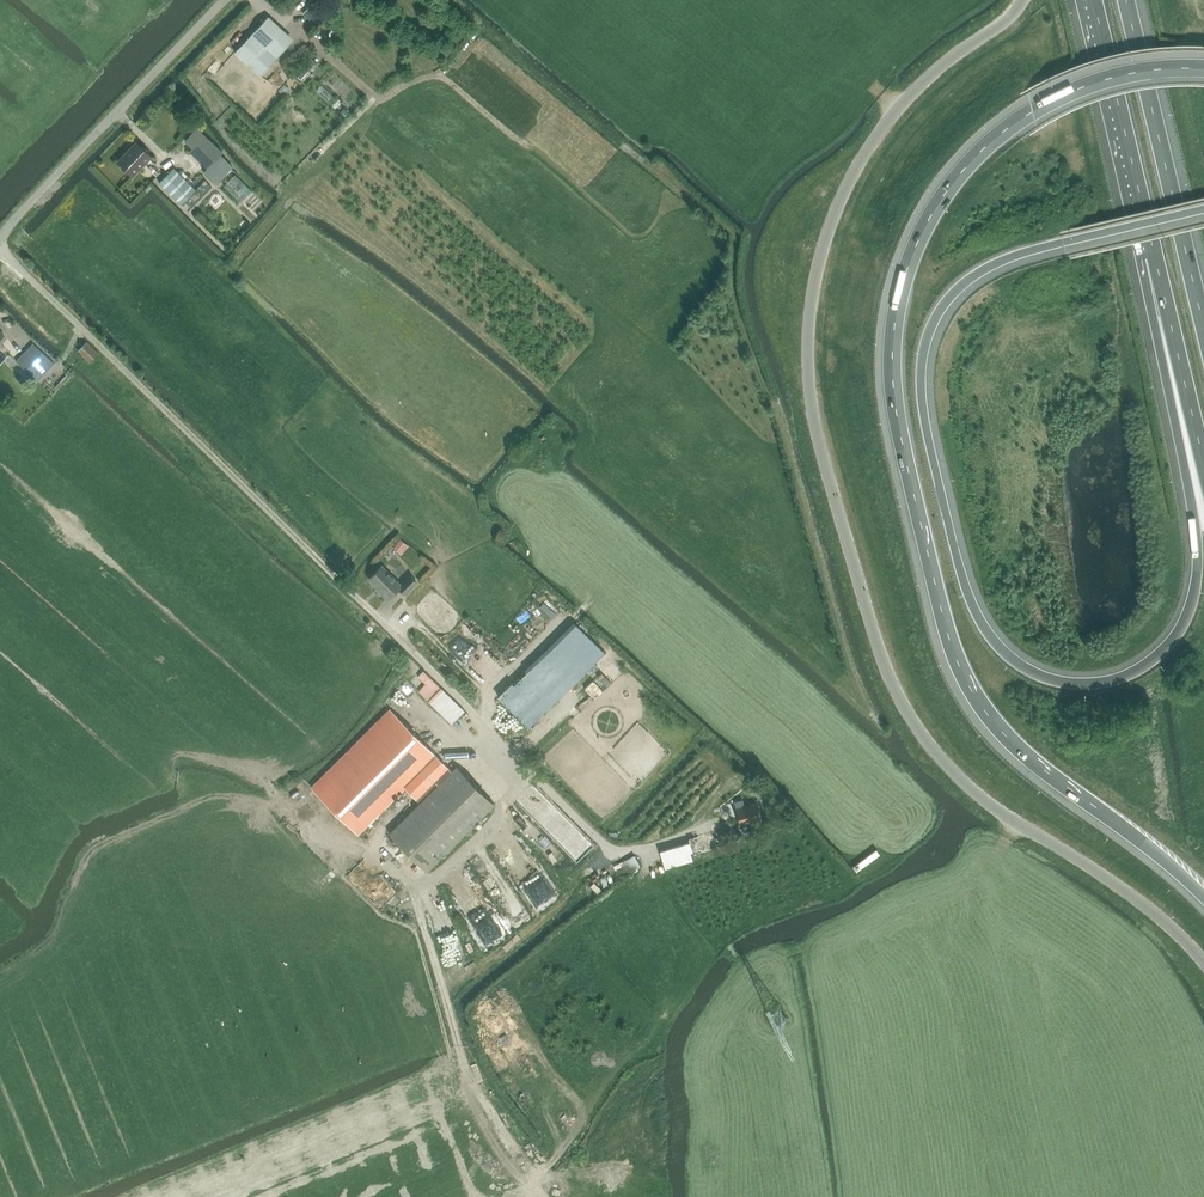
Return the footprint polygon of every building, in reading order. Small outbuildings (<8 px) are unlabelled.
[(387,13),(397,19),(402,9),(392,3),(387,13)] [(264,21),(235,52),(260,75),(289,44),(264,21)] [(367,107),(374,101),(370,96),(363,102),(367,107)] [(356,117),(364,110),(360,106),(352,113),(356,117)] [(216,184),(233,166),(221,154),(223,152),(197,127),(184,140),(192,148),(189,151),(207,168),(204,172),(216,184)] [(133,177),(152,157),(136,141),(117,161),(133,177)] [(181,204),(196,189),(174,167),(159,182),(181,204)] [(223,187),(241,204),(252,193),(234,176),(223,187)] [(205,180),(196,189),(181,204),(188,211),(211,187),(205,180)] [(961,197),(953,203),(958,209),(978,193),(971,183),(958,193),(961,197)] [(98,353),(87,342),(77,351),(89,362),(98,353)] [(16,361),(35,378),(40,373),(42,375),(54,363),(33,343),(16,361)] [(394,539),(402,547),(410,538),(402,531),(394,539)] [(382,565),(369,578),(380,590),(379,591),(387,599),(402,585),(382,565)] [(404,595),(417,583),(410,577),(398,589),(404,595)] [(552,643),(539,655),(497,696),(527,729),(571,687),(583,675),(552,643)] [(473,653),(467,657),(476,666),(481,661),(473,653)] [(512,668),(497,682),(502,687),(517,673),(512,668)] [(441,687),(423,670),(418,676),(425,684),(418,691),(428,700),(428,701),(451,724),(465,711),(441,687)] [(451,771),(391,711),(313,789),(357,833),(403,787),(420,803),(389,834),(428,871),(495,805),(456,766),(451,771)] [(760,820),(755,802),(743,805),(742,800),(734,802),(736,808),(740,826),(741,826),(742,834),(752,832),(749,823),(760,820)] [(525,821),(539,824),(542,813),(528,810),(525,821)] [(689,839),(690,843),(659,852),(664,869),(692,861),(690,853),(692,852),(720,844),(720,841),(727,839),(724,830),(717,832),(717,831),(689,839)] [(622,861),(613,866),(618,875),(627,870),(628,872),(640,866),(634,855),(622,861)] [(477,865),(494,892),(504,886),(487,859),(477,865)] [(504,909),(521,897),(514,886),(496,898),(504,909)] [(485,911),(489,918),(480,924),(489,937),(503,928),(490,908),(485,911)] [(549,1157),(539,1160),(541,1169),(551,1166),(549,1157)]
